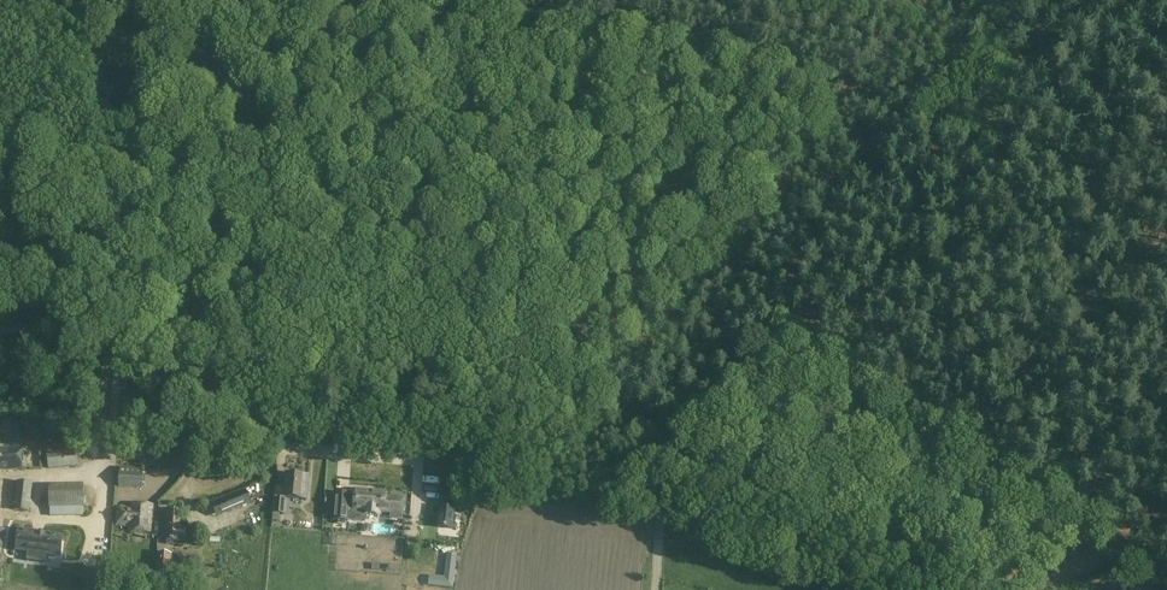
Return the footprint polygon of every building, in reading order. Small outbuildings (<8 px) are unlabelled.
[(47,447),(49,469),(79,466),(77,444),(47,447)] [(9,469),(9,470),(22,469),(20,448),(0,449),(0,469),(9,469)] [(203,478),(234,475),(233,465),(202,468),(203,478)] [(120,485),(143,487),(144,469),(122,467),(120,485)] [(307,499),(309,476),(288,474),(285,497),(307,499)] [(30,512),(33,483),(17,481),(14,510),(30,512)] [(83,484),(48,485),(49,508),(84,507),(84,506),(89,506),(89,486),(83,486),(83,484)] [(273,514),(272,520),(278,520),(279,514),(286,514),(287,499),(283,499),(284,487),(276,486),(275,497),(273,497),(272,514),(273,514)] [(354,510),(365,510),(365,513),(379,514),(379,511),(403,513),(404,499),(389,498),(389,501),(386,501),(386,493),(355,490),(355,498),(348,498),(348,494),(336,493),(334,520),(347,521),(348,512),(354,513),(354,510)] [(227,513),(252,503),(246,491),(222,501),(227,513)] [(455,522),(456,516),(454,516),(455,509),(454,509),(455,501),(443,499),(441,507),(440,507),(438,527),(452,529),(453,522),(455,522)] [(115,524),(130,526),(129,530),(150,532),(151,514),(152,514),(153,505),(131,503),(131,507),(117,506),(115,524)] [(180,542),(180,540),(186,541),(186,529),(180,529),(181,512),(168,511),(167,541),(180,542)] [(42,530),(21,528),(20,549),(34,550),(34,556),(44,556),(49,557),(49,551),(68,553),(70,533),(52,532),(52,533),(42,532),(42,530)] [(170,578),(171,555),(160,554),(158,577),(170,578)]
